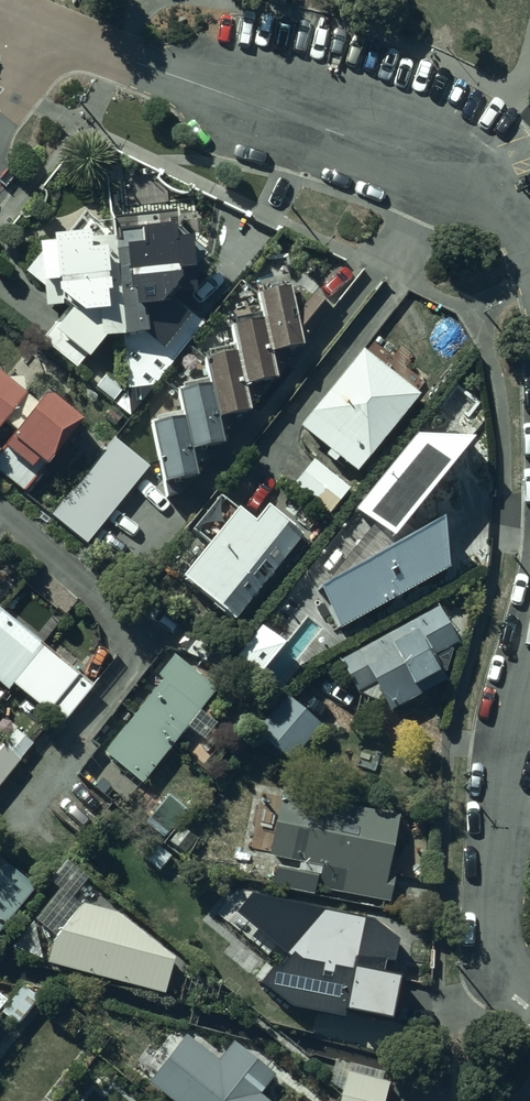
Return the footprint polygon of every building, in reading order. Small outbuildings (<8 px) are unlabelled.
[(125,397),(153,391),(202,326),(176,301),(193,289),(189,239),(54,249),(40,253),(42,267),(26,281),(41,294),(44,318),(68,315),(42,343),(73,374),(105,349),(120,344),(125,397)] [(262,329),(268,362),(300,356),(294,324),(289,296),(257,301),(262,329)] [(300,356),(331,317),(311,302),(294,324),(300,356)] [(240,393),(272,387),(268,362),(262,329),(230,335),(235,360),(240,393)] [(416,402),(363,358),(300,433),(354,477),(416,402)] [(214,428),(245,422),(240,393),(235,360),(203,365),(208,393),(214,428)] [(25,402),(0,383),(0,434),(25,402)] [(186,458),(218,453),(214,428),(208,393),(176,399),(180,426),(186,458)] [(83,429),(51,404),(17,448),(49,473),(83,429)] [(159,490),(191,485),(186,458),(180,426),(149,432),(159,490)] [(425,537),(430,531),(452,549),(482,513),(461,495),(483,468),(436,429),(378,497),(425,537)] [(114,443),(55,520),(89,546),(149,470),(114,443)] [(313,461),(290,487),(327,516),(348,489),(313,461)] [(229,625),(299,542),(251,502),(181,585),(229,625)] [(461,648),(441,610),(339,663),(358,701),(384,707),(388,715),(448,684),(444,676),(461,648)] [(62,730),(94,690),(0,615),(0,680),(62,730)] [(143,787),(214,693),(175,664),(105,758),(143,787)] [(255,735),(292,763),(319,728),(282,699),(255,735)] [(0,750),(0,789),(19,765),(0,750)] [(166,795),(141,823),(163,840),(186,810),(166,795)] [(399,817),(280,796),(269,858),(324,868),(321,887),(385,898),(399,817)] [(31,892),(0,866),(0,930),(31,892)] [(258,979),(289,1006),(343,1020),(388,1029),(399,980),(388,978),(399,928),(376,923),(250,895),(229,919),(280,966),(258,979)] [(164,994),(172,961),(119,916),(86,909),(64,935),(54,947),(49,966),(164,994)] [(0,1012),(0,1015),(15,1027),(37,1000),(21,987),(0,1012)] [(231,1041),(217,1059),(187,1036),(150,1083),(173,1100),(270,1100),(261,1093),(275,1075),(231,1041)] [(348,1066),(340,1100),(387,1100),(393,1076),(348,1066)]
